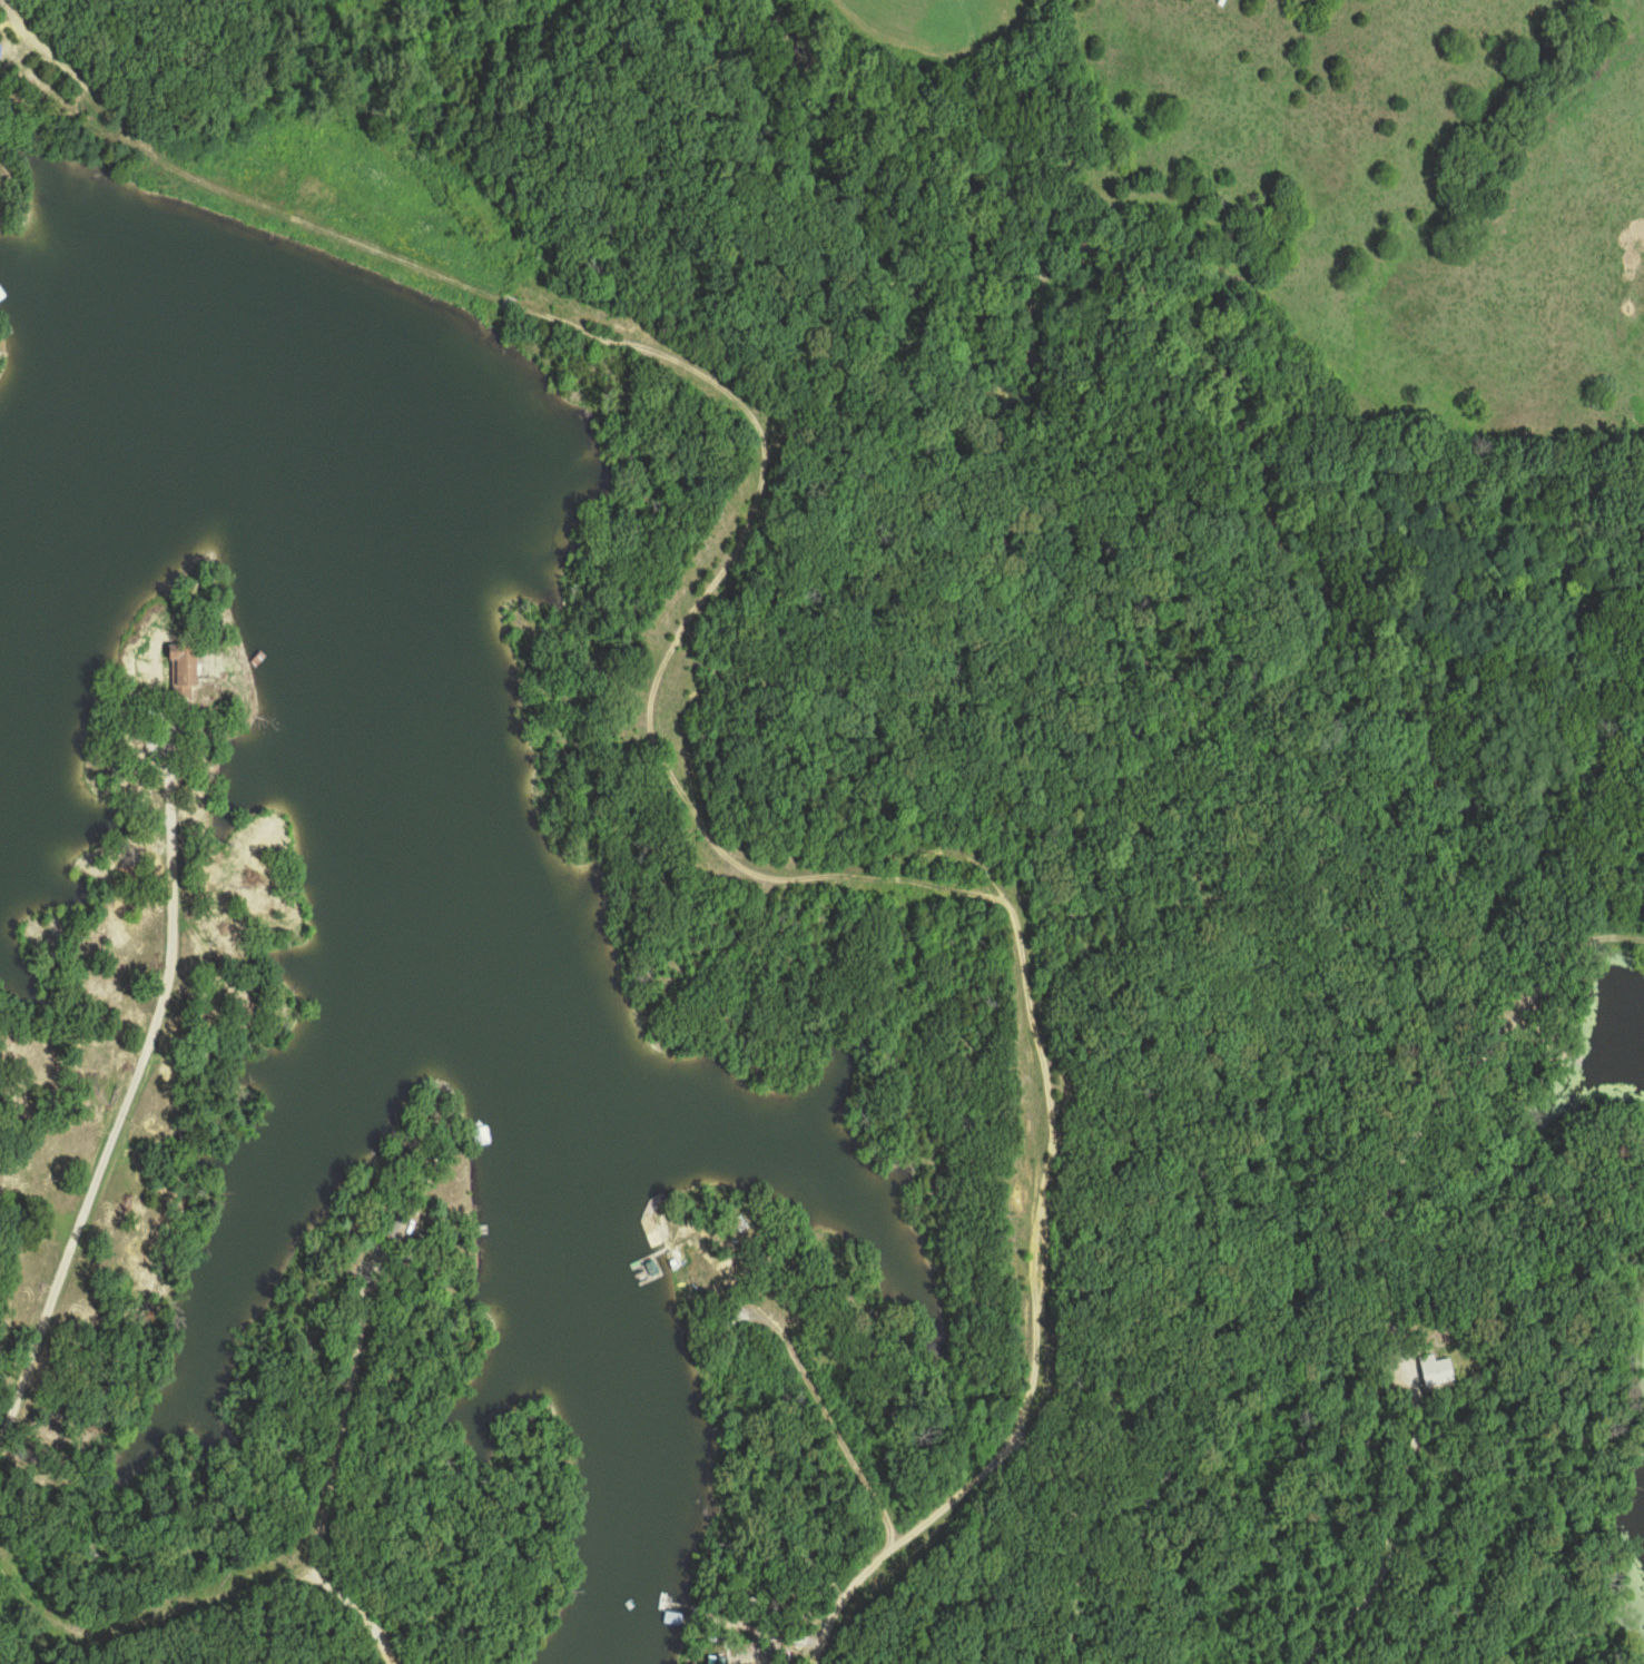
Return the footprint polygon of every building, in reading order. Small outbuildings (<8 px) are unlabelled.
[(13,297),(5,284),(0,287),(0,301),(2,304),(13,297)] [(176,687),(199,687),(199,645),(170,645),(170,662),(176,662),(176,687)] [(475,1130),(478,1146),(491,1143),(488,1127),(475,1130)]
